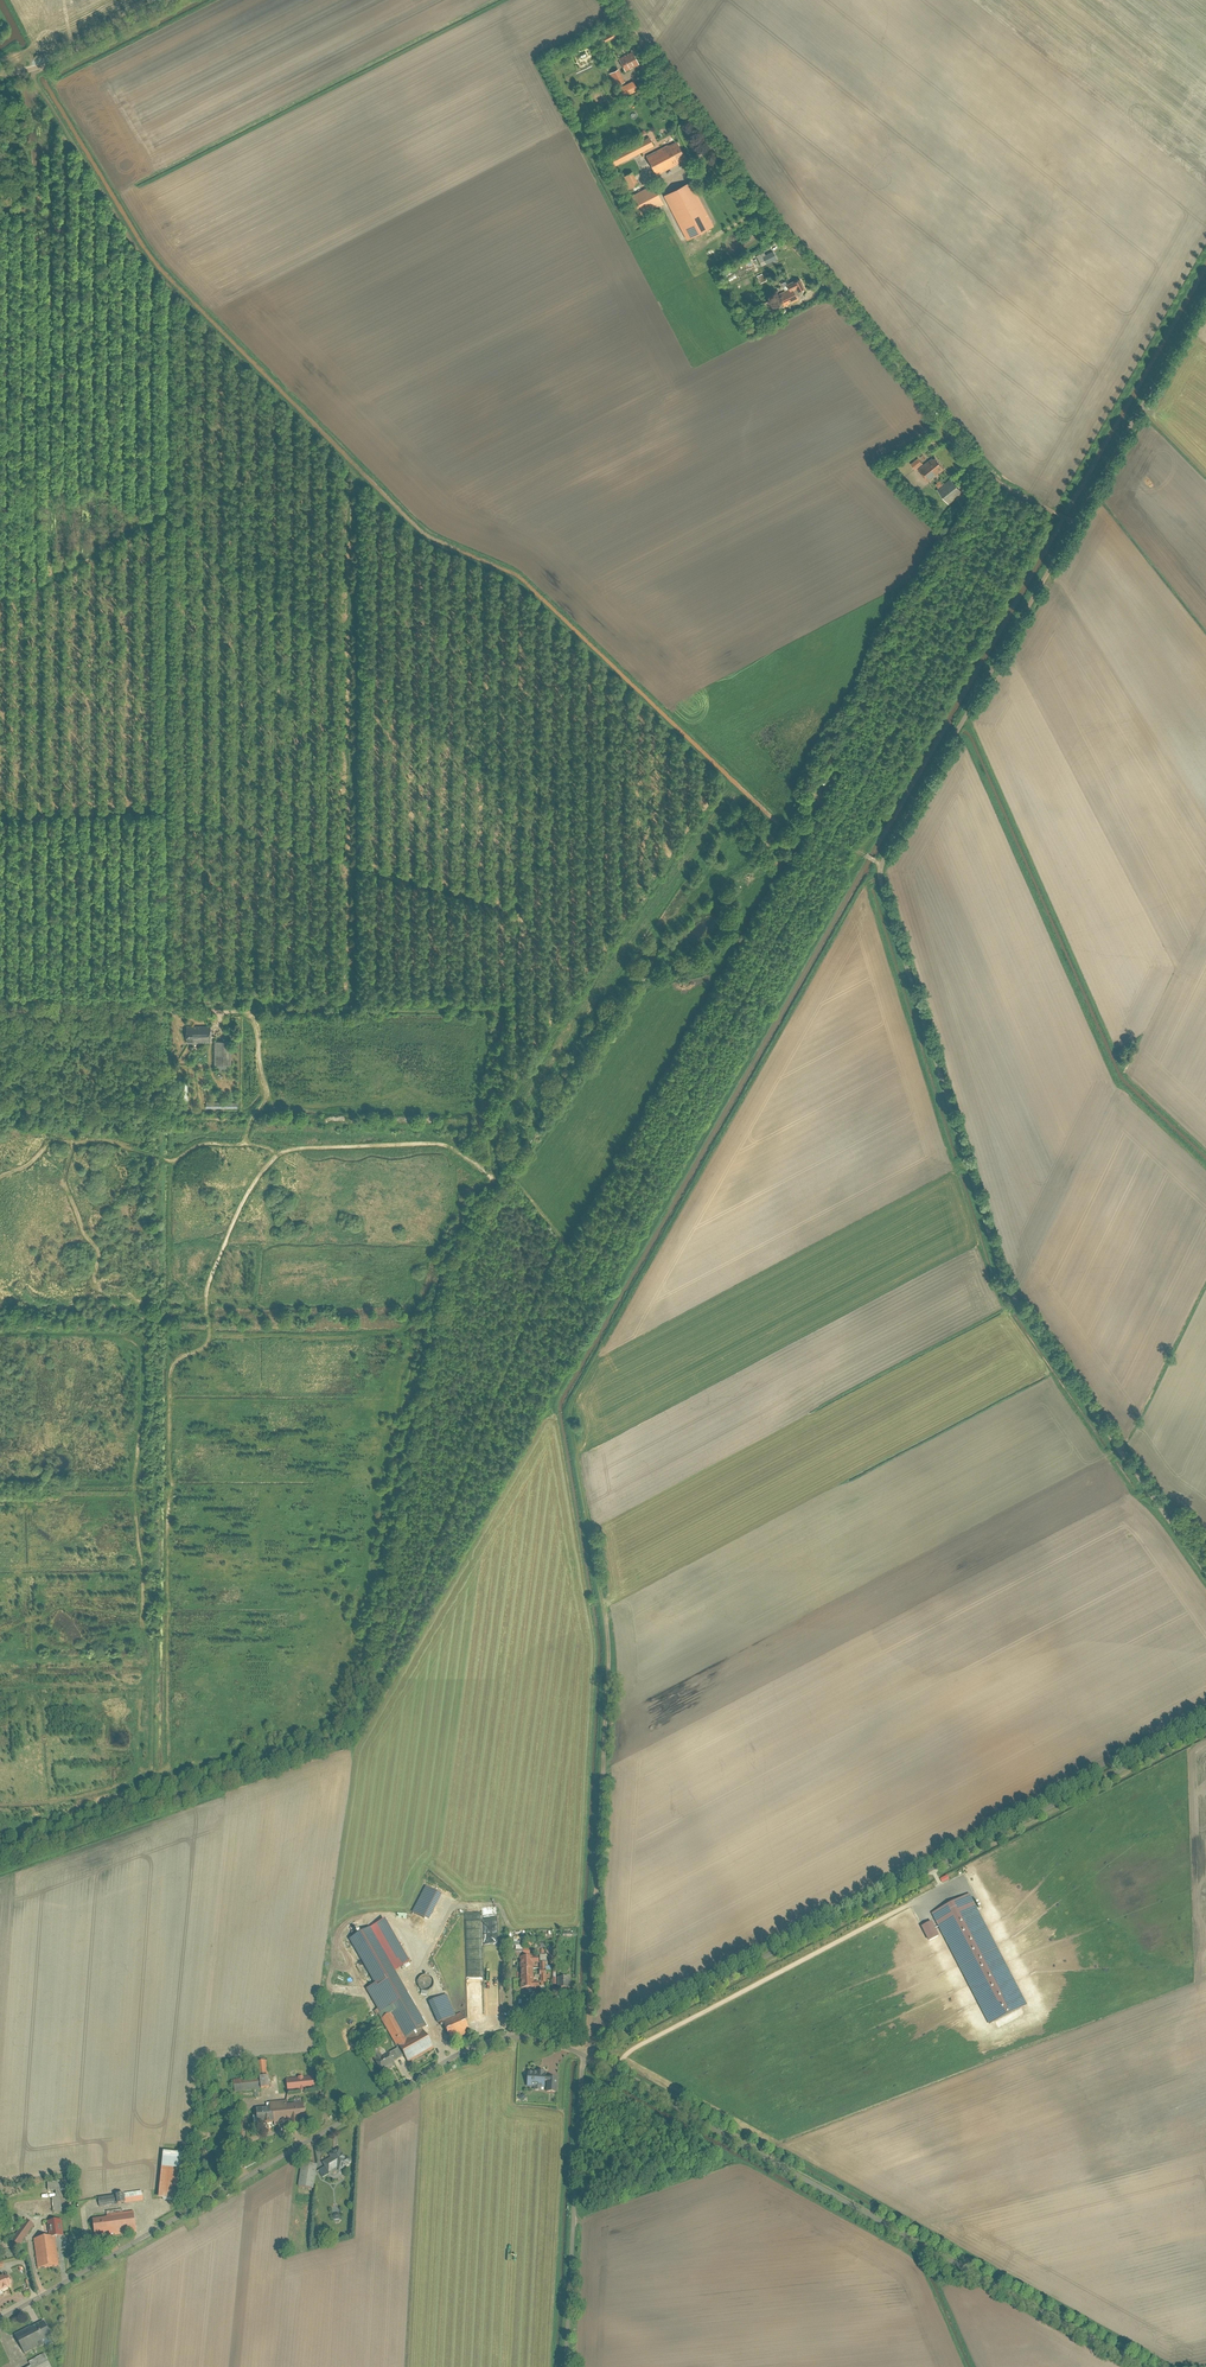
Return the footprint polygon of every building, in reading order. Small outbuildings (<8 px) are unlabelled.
[(605,41),(615,36),(613,32),(603,37),(605,41)] [(639,65),(633,52),(619,59),(625,72),(639,65)] [(623,81),(617,69),(609,73),(615,84),(623,81)] [(634,78),(625,83),(630,91),(639,86),(634,78)] [(667,145),(646,156),(656,176),(676,165),(678,162),(685,159),(677,142),(668,147),(667,145)] [(626,191),(639,184),(632,172),(619,178),(626,191)] [(640,216),(663,204),(652,184),(630,197),(640,216)] [(667,195),(689,238),(711,226),(689,184),(667,195)] [(764,252),(756,256),(760,262),(765,260),(766,263),(776,258),(773,251),(765,255),(764,252)] [(739,264),(735,267),(739,276),(744,273),(739,264)] [(756,277),(759,284),(766,280),(764,274),(756,277)] [(787,290),(779,294),(785,305),(789,303),(788,302),(791,300),(792,302),(797,299),(796,296),(803,292),(801,290),(805,288),(800,279),(794,282),(793,281),(787,284),(789,290),(788,290),(788,289),(787,290)] [(919,458),(911,463),(916,469),(923,463),(919,458)] [(932,458),(917,469),(928,482),(944,469),(935,458),(933,459),(932,458)] [(939,489),(937,490),(948,505),(963,493),(952,479),(943,485),(939,489)] [(211,1027),(187,1027),(187,1042),(211,1042),(211,1027)] [(232,1041),(214,1041),(214,1064),(217,1064),(217,1070),(227,1070),(227,1064),(232,1064),(232,1041)] [(941,1879),(944,1884),(951,1880),(948,1875),(941,1879)] [(445,1895),(428,1886),(415,1912),(432,1921),(445,1895)] [(973,1894),(935,1913),(992,2024),(1029,2005),(973,1894)] [(495,1914),(483,1913),(482,1931),(482,1941),(489,1941),(489,1936),(496,1936),(496,1931),(494,1931),(494,1928),(495,1914)] [(936,1923),(927,1927),(933,1941),(943,1936),(936,1923)] [(379,1985),(369,1990),(410,2063),(435,2049),(424,2028),(428,2026),(373,1929),(353,1940),(379,1985)] [(539,1958),(521,1958),(521,1988),(539,1988),(539,1983),(533,1983),(534,1964),(539,1964),(539,1958)] [(433,1983),(434,1981),(433,1978),(432,1977),(432,1976),(429,1974),(428,1974),(426,1973),(423,1974),(422,1975),(421,1976),(421,1977),(420,1978),(419,1980),(419,1981),(420,1983),(420,1984),(422,1986),(423,1987),(424,1987),(426,1988),(427,1988),(429,1987),(430,1987),(432,1985),(433,1984),(433,1983)] [(557,1977),(556,1988),(569,1989),(570,1977),(557,1977)] [(463,2011),(457,2014),(448,1995),(430,2002),(439,2023),(445,2021),(451,2036),(470,2028),(463,2011)] [(381,2047),(373,2051),(384,2070),(400,2061),(393,2050),(385,2055),(381,2047)] [(231,2079),(232,2090),(274,2086),(273,2075),(268,2075),(267,2061),(258,2062),(259,2076),(231,2079)] [(540,2074),(529,2073),(529,2087),(536,2087),(536,2090),(543,2091),(544,2087),(549,2088),(549,2078),(550,2074),(548,2074),(548,2072),(540,2071),(540,2074)] [(286,2077),(287,2092),(314,2089),(313,2074),(286,2077)] [(549,2092),(559,2092),(559,2078),(549,2078),(549,2088),(549,2092)] [(526,2094),(521,2098),(524,2102),(529,2098),(526,2094)] [(257,2105),(257,2121),(302,2119),(301,2102),(285,2103),(284,2099),(267,2100),(268,2105),(257,2105)] [(192,2153),(167,2150),(162,2198),(188,2200),(192,2153)] [(321,2169),(326,2176),(347,2162),(340,2153),(325,2163),(327,2165),(321,2169)] [(318,2164),(301,2163),(299,2191),(316,2192),(318,2164)] [(60,2213),(74,2212),(72,2194),(73,2188),(76,2188),(76,2179),(54,2180),(55,2190),(64,2189),(65,2196),(59,2197),(60,2213)] [(105,2195),(106,2204),(147,2198),(145,2189),(105,2195)] [(114,2229),(115,2231),(140,2228),(138,2209),(134,2209),(134,2206),(110,2209),(110,2214),(96,2216),(98,2231),(114,2229)] [(32,2219),(16,2241),(23,2246),(39,2224),(32,2219)] [(52,2237),(38,2238),(41,2268),(62,2265),(59,2236),(65,2235),(63,2219),(51,2220),(52,2237)] [(14,2287),(7,2274),(0,2277),(0,2294),(14,2287)] [(17,2339),(25,2356),(35,2351),(40,2360),(29,2366),(49,2366),(47,2361),(51,2359),(44,2346),(52,2342),(44,2326),(17,2339)]
